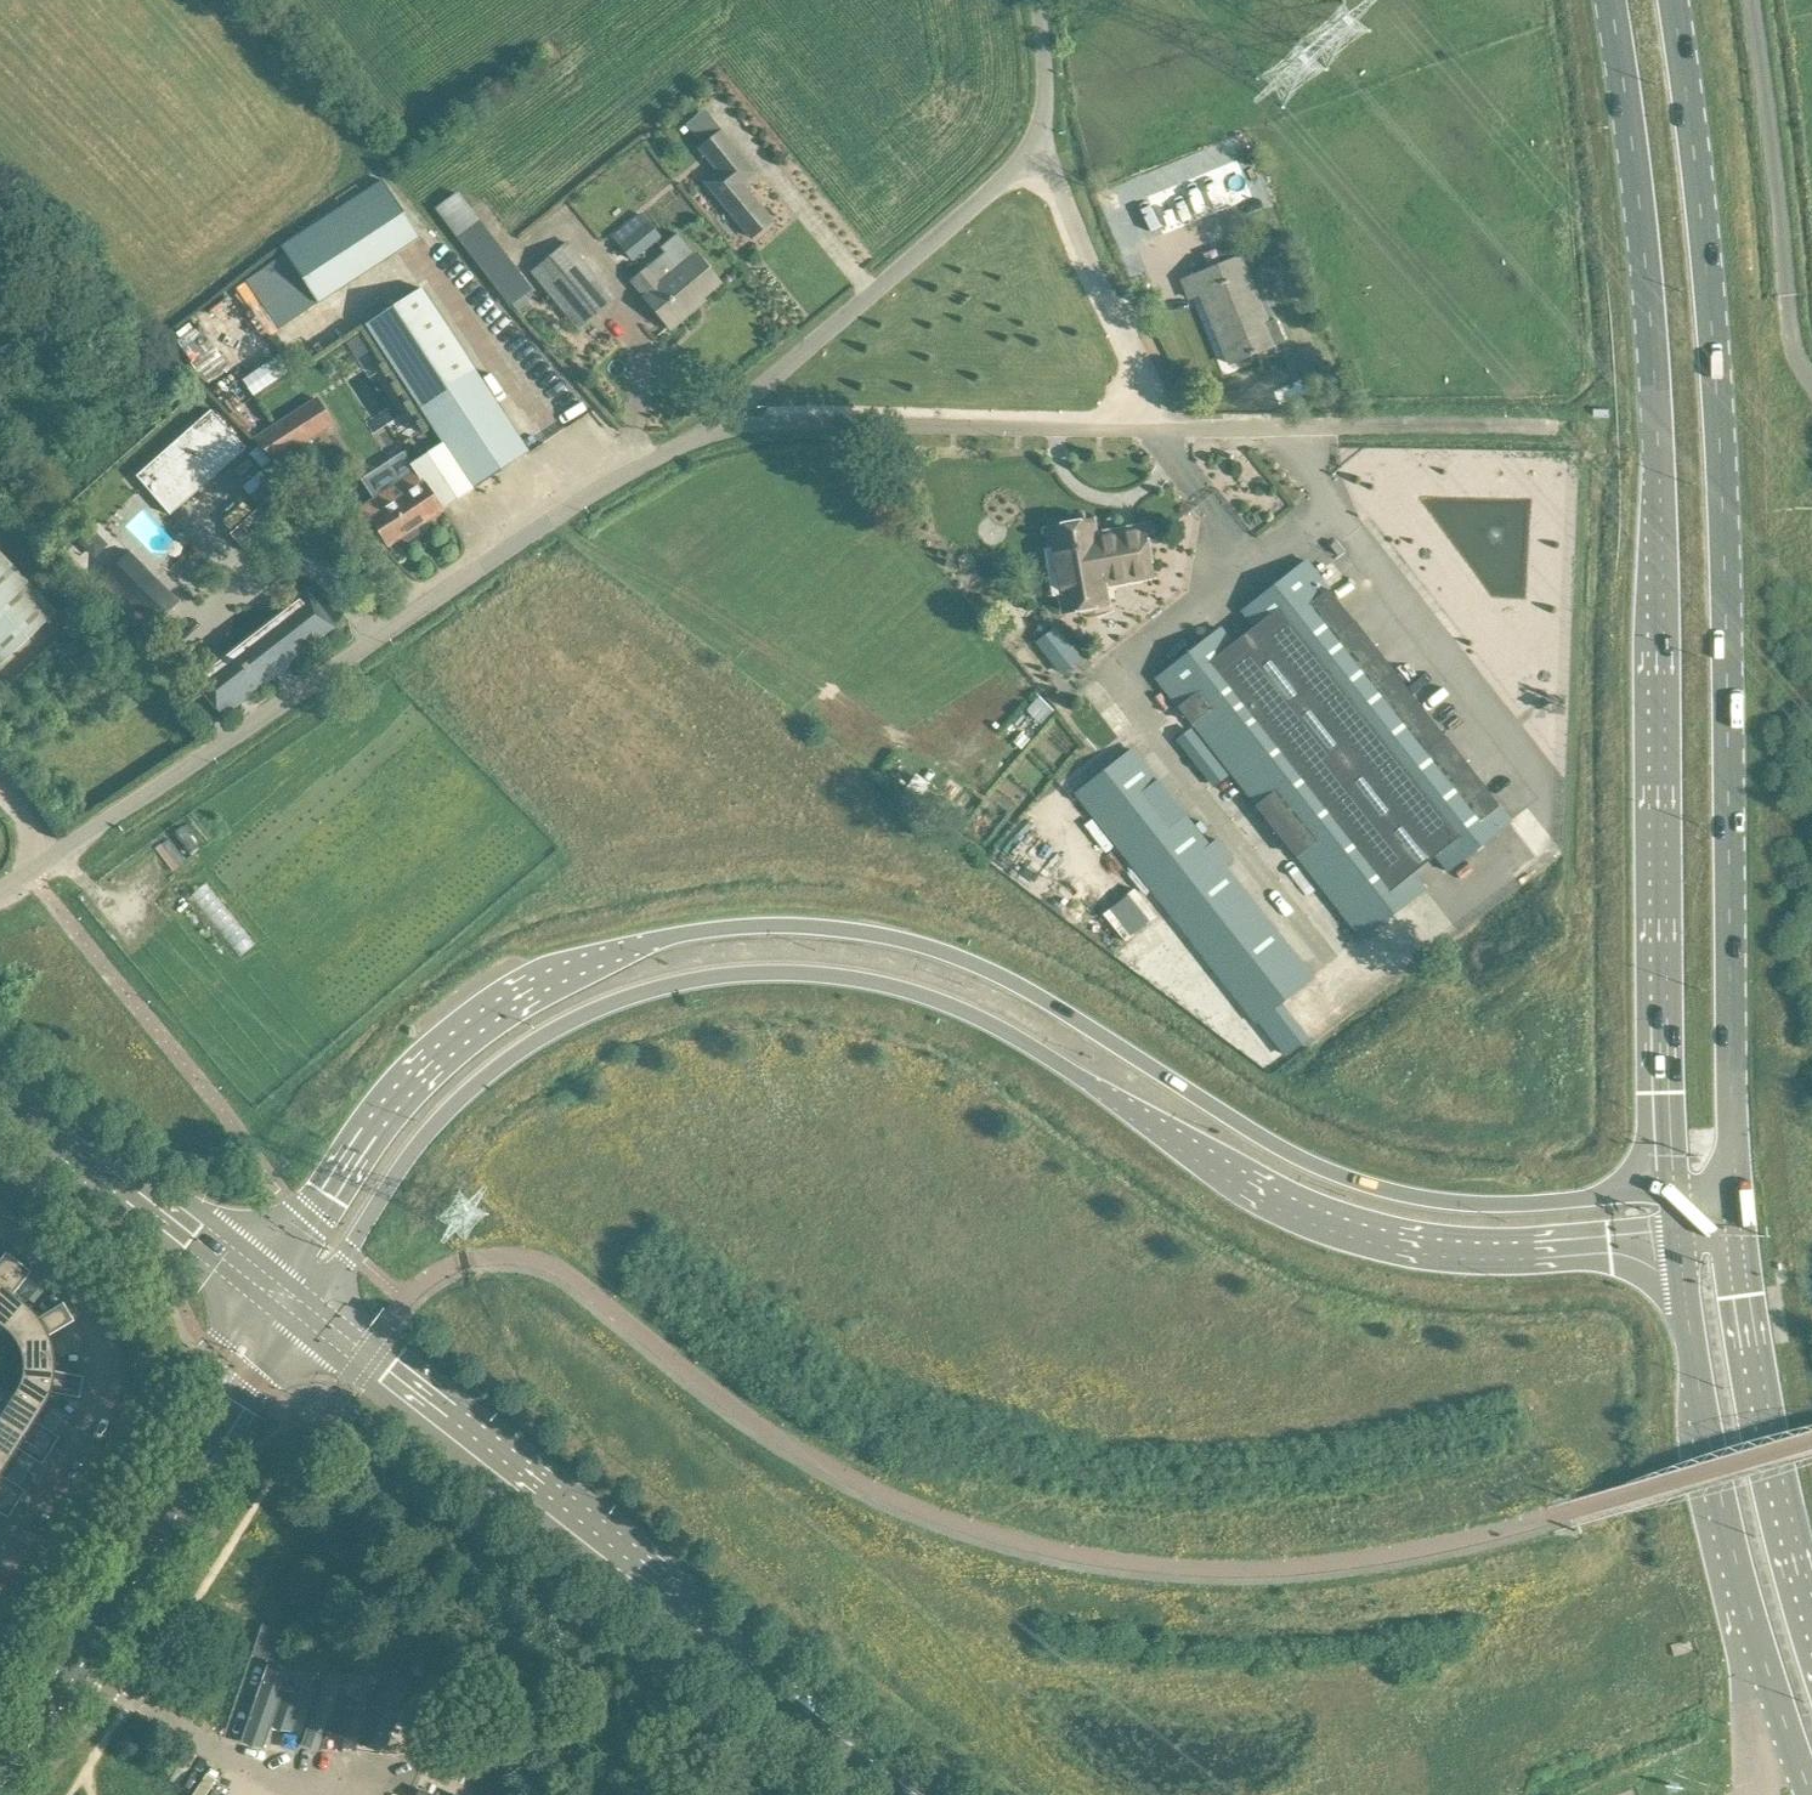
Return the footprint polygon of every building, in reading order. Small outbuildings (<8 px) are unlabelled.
[(721,131),(700,148),(727,181),(714,192),(751,238),(772,221),(741,184),(755,173),(721,131)] [(1149,197),(1164,233),(1250,197),(1235,161),(1149,197)] [(389,189),(287,256),(318,303),(420,236),(389,189)] [(458,189),(435,207),(509,304),(532,287),(458,189)] [(641,213),(613,236),(632,260),(661,236),(641,213)] [(645,298),(670,328),(697,307),(694,304),(719,283),(696,255),(677,233),(660,248),(666,254),(634,280),(647,296),(645,298)] [(567,242),(532,271),(579,327),(614,298),(567,242)] [(1240,257),(1183,280),(1190,298),(1201,294),(1230,364),(1284,342),(1275,320),(1267,323),(1240,257)] [(406,385),(461,349),(422,288),(366,324),(406,385)] [(475,369),(461,349),(406,385),(419,406),(420,406),(444,443),(474,489),(529,453),(475,369)] [(254,440),(276,463),(334,425),(317,398),(254,440)] [(245,448),(212,411),(138,476),(171,513),(245,448)] [(411,464),(413,468),(441,511),(474,489),(444,443),(411,464)] [(372,494),(360,502),(388,545),(399,538),(407,541),(418,534),(418,525),(441,511),(413,468),(372,494)] [(286,484),(231,535),(248,554),(303,502),(286,484)] [(1092,521),(1049,529),(1064,611),(1102,605),(1107,604),(1103,585),(1111,583),(1151,576),(1150,571),(1142,527),(1116,532),(1116,534),(1095,538),(1092,521)] [(57,612),(0,552),(0,665),(0,666),(57,612)] [(130,553),(106,577),(154,626),(178,602),(130,553)] [(1255,626),(1232,644),(1412,873),(1435,855),(1447,870),(1510,821),(1306,561),(1243,611),(1255,626)] [(101,605),(117,590),(104,578),(89,593),(101,605)] [(276,674),(287,666),(335,628),(307,592),(195,677),(223,715),(241,701),(246,697),(276,674)] [(1079,658),(1054,627),(1034,643),(1060,674),(1079,658)] [(1424,888),(1220,629),(1157,679),(1361,938),(1424,888)] [(1201,743),(1191,730),(1178,740),(1188,753),(1201,743)] [(1280,1002),(1311,977),(1222,864),(1231,857),(1217,840),(1208,846),(1132,750),(1077,794),(1256,1021),(1258,1020),(1280,1002)] [(190,852),(170,827),(166,822),(157,830),(160,834),(180,860),(190,852)] [(1131,887),(1101,915),(1125,941),(1155,914),(1131,887)] [(19,1261),(6,1251),(0,1260),(0,1286),(19,1261)] [(19,1261),(0,1286),(0,1324),(6,1329),(26,1304),(14,1294),(32,1272),(19,1261)] [(29,1307),(26,1304),(6,1329),(9,1332),(12,1335),(15,1338),(17,1342),(19,1346),(21,1350),(22,1354),(23,1358),(54,1353),(54,1348),(52,1344),(51,1339),(49,1335),(75,1320),(64,1302),(39,1317),(36,1313),(33,1310),(29,1307)] [(19,1387),(16,1391),(44,1406),(46,1403),(48,1399),(50,1395),(51,1391),(80,1397),(84,1377),(55,1371),(55,1366),(55,1362),(55,1357),(54,1353),(23,1358),(24,1362),(24,1367),(24,1371),(23,1375),(22,1379),(20,1384),(19,1387)] [(44,1407),(44,1406),(16,1391),(0,1417),(51,1450),(60,1436),(35,1421),(44,1407)] [(0,1417),(0,1455),(10,1461),(18,1448),(42,1464),(51,1450),(0,1417)] [(17,1504),(26,1490),(1,1474),(10,1461),(0,1455),(0,1493),(17,1504)] [(8,1517),(17,1504),(0,1493),(0,1512),(8,1517)] [(262,1623),(252,1654),(270,1661),(275,1647),(280,1630),(262,1623)] [(296,1669),(301,1656),(275,1647),(270,1661),(296,1669)] [(325,1667),(343,1673),(355,1670),(360,1656),(332,1647),(328,1657),(326,1664),(325,1667)] [(385,1663),(389,1665),(409,1672),(414,1658),(389,1650),(385,1663)] [(308,1658),(301,1656),(296,1669),(321,1678),(325,1667),(326,1664),(308,1658)] [(384,1664),(360,1656),(355,1670),(380,1678),(384,1664)] [(416,1695),(431,1699),(442,1667),(427,1662),(422,1676),(416,1695)] [(284,1695),(290,1677),(267,1669),(242,1743),(265,1750),(271,1733),(292,1740),(305,1702),(284,1695)] [(386,1758),(412,1681),(387,1673),(361,1749),(386,1758)] [(339,1697),(345,1680),(325,1674),(300,1747),(320,1754),(326,1736),(348,1743),(361,1705),(339,1697)]
